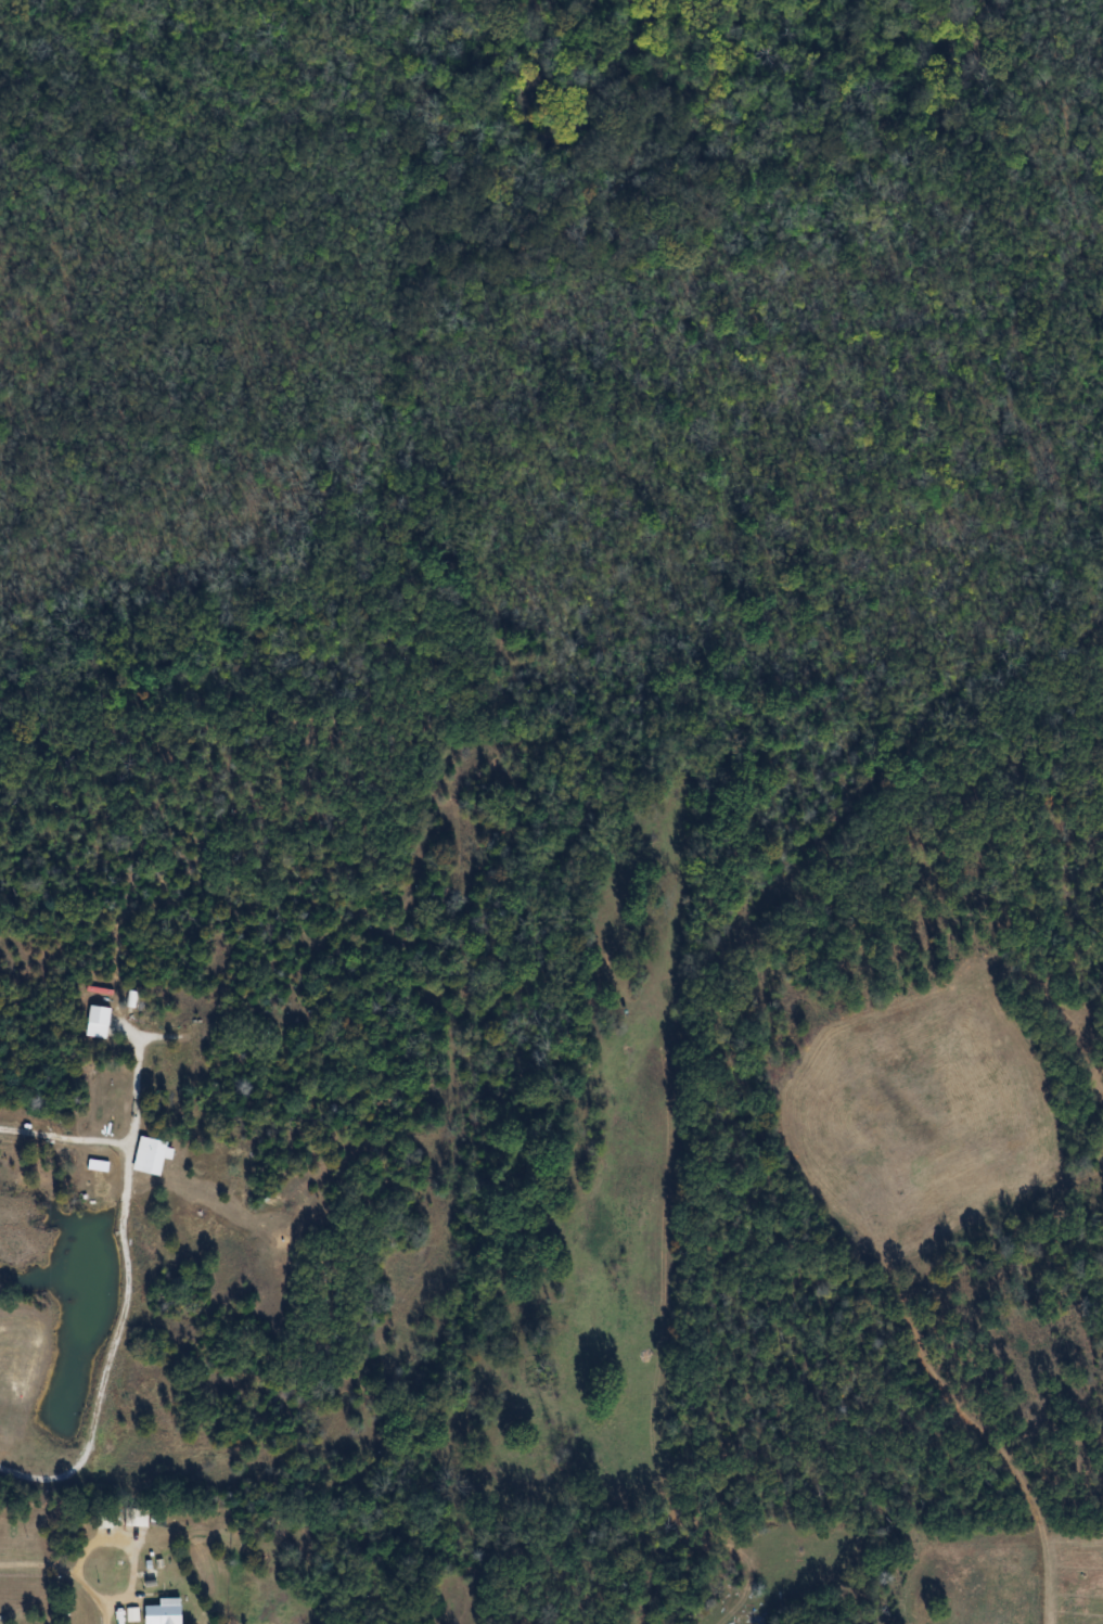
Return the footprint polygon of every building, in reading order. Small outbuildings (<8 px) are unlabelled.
[(106,1039),(108,1008),(87,1006),(85,1038),(106,1039)] [(140,1172),(159,1176),(165,1143),(146,1140),(140,1172)] [(146,1509),(124,1508),(123,1525),(145,1526),(146,1509)] [(143,1623),(179,1623),(179,1597),(157,1597),(157,1605),(143,1605),(143,1623)]
